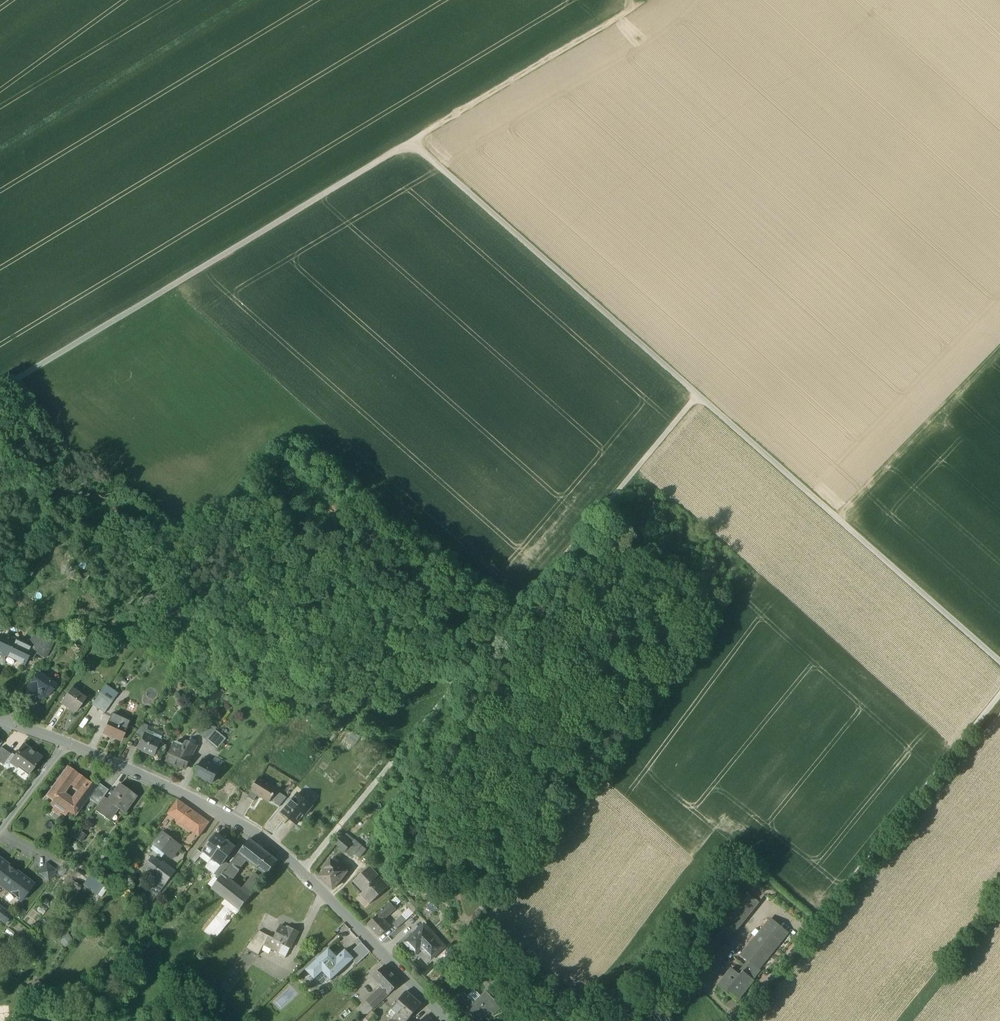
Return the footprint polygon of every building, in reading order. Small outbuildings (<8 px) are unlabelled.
[(35,632),(27,647),(31,649),(31,650),(36,652),(35,654),(44,658),(53,641),(35,632)] [(31,650),(31,649),(27,647),(3,635),(0,641),(0,655),(3,657),(4,655),(24,664),(27,656),(31,650)] [(31,650),(27,656),(33,659),(35,654),(36,652),(31,650)] [(46,694),(48,696),(55,686),(50,682),(52,679),(46,675),(44,678),(37,673),(33,679),(31,682),(26,689),(27,690),(27,691),(31,694),(32,693),(33,694),(34,692),(40,695),(42,695),(44,693),(46,694)] [(105,685),(101,692),(113,701),(118,694),(105,685)] [(70,708),(76,712),(85,699),(70,689),(60,704),(69,710),(70,708)] [(91,706),(104,714),(113,701),(101,692),(91,706)] [(103,734),(120,741),(128,723),(111,716),(103,734)] [(319,717),(317,723),(324,727),(322,731),(327,733),(332,723),(319,717)] [(227,740),(216,731),(218,728),(209,721),(200,732),(209,739),(207,741),(218,750),(227,740)] [(136,734),(142,737),(144,733),(145,733),(148,727),(142,724),(136,734)] [(148,727),(145,733),(144,733),(142,737),(137,749),(156,757),(163,741),(162,741),(165,734),(148,726),(148,727)] [(361,738),(352,732),(346,741),(354,747),(361,738)] [(176,766),(186,770),(193,753),(197,746),(191,742),(186,750),(174,744),(166,762),(168,762),(168,765),(173,767),(176,766)] [(10,762),(28,776),(41,759),(22,745),(10,762)] [(3,766),(11,754),(0,747),(0,764),(3,766)] [(197,776),(213,784),(221,770),(210,764),(212,761),(206,758),(197,776)] [(84,781),(83,782),(78,789),(80,791),(72,803),(61,794),(69,782),(72,784),(77,777),(77,776),(75,775),(76,773),(67,766),(45,796),(52,801),(49,805),(65,817),(72,808),(78,813),(88,799),(96,788),(95,787),(87,781),(86,783),(84,781)] [(72,784),(78,789),(83,782),(77,777),(72,784)] [(259,796),(270,803),(273,798),(274,799),(275,797),(274,796),(278,792),(271,787),(272,787),(261,779),(256,787),(262,791),(259,796)] [(88,799),(97,805),(103,797),(108,791),(98,783),(95,787),(96,788),(88,799)] [(98,813),(106,820),(115,808),(123,813),(135,796),(119,784),(108,800),(98,813)] [(248,798),(254,802),(259,796),(262,791),(256,787),(248,798)] [(273,798),(270,803),(278,809),(287,798),(278,792),(274,796),(275,797),(274,799),(273,798)] [(283,813),(297,825),(313,806),(298,794),(283,813)] [(108,800),(103,797),(97,805),(94,810),(98,813),(108,800)] [(168,814),(173,817),(182,804),(178,801),(168,814)] [(173,817),(200,837),(203,833),(198,829),(205,820),(182,804),(173,817)] [(72,808),(65,817),(71,822),(78,813),(72,808)] [(198,829),(203,833),(210,824),(205,820),(198,829)] [(79,830),(74,837),(81,843),(86,836),(79,830)] [(349,842),(352,844),(354,840),(345,832),(342,836),(346,839),(348,837),(351,840),(349,842)] [(166,853),(171,857),(179,847),(162,834),(154,844),(166,853)] [(213,839),(204,851),(213,858),(226,841),(217,834),(213,839)] [(345,852),(349,847),(352,844),(349,842),(351,840),(348,837),(346,839),(342,836),(335,844),(345,852)] [(263,850),(258,845),(250,839),(239,853),(247,859),(252,864),(267,875),(278,861),(263,850)] [(354,840),(352,844),(349,847),(356,854),(362,847),(354,840)] [(236,848),(226,841),(213,858),(222,865),(225,861),(231,853),(236,848)] [(166,853),(154,844),(150,849),(162,858),(166,853)] [(349,847),(345,852),(353,858),(356,854),(349,847)] [(353,858),(358,862),(367,851),(362,847),(356,854),(353,858)] [(191,859),(196,863),(200,857),(203,854),(202,853),(198,850),(191,859)] [(209,864),(213,858),(204,851),(203,851),(202,853),(203,854),(200,857),(209,864)] [(222,875),(231,882),(243,867),(242,866),(247,859),(239,853),(230,865),(222,875)] [(442,856),(433,853),(429,864),(438,867),(442,856)] [(222,865),(213,858),(209,864),(206,867),(214,874),(222,865)] [(145,870),(153,876),(154,874),(161,865),(153,859),(145,870)] [(320,876),(333,889),(347,873),(339,866),(332,860),(325,868),(326,869),(320,876)] [(214,874),(220,879),(222,875),(230,865),(225,861),(222,865),(214,874)] [(46,863),(38,874),(48,881),(56,871),(46,863)] [(161,865),(154,874),(160,879),(166,883),(175,873),(162,863),(161,865)] [(339,866),(347,873),(349,870),(341,864),(339,866)] [(8,891),(20,875),(6,865),(0,873),(0,885),(8,891)] [(66,870),(60,867),(56,874),(62,877),(66,870)] [(361,895),(370,905),(389,887),(370,867),(354,881),(363,892),(361,895)] [(33,885),(20,875),(8,891),(21,901),(33,885)] [(228,901),(232,903),(237,908),(239,909),(240,910),(250,897),(242,890),(231,882),(222,875),(220,879),(219,880),(212,888),(228,901)] [(250,880),(258,887),(262,881),(254,875),(250,880)] [(89,876),(82,885),(95,895),(103,886),(89,876)] [(208,885),(212,888),(219,880),(215,877),(208,885)] [(150,905),(166,883),(160,879),(143,901),(150,905)] [(740,887),(759,903),(765,895),(746,879),(740,887)] [(250,880),(242,890),(250,897),(258,887),(250,880)] [(116,894),(130,904),(136,895),(122,885),(116,894)] [(705,948),(716,957),(753,910),(753,911),(759,903),(740,887),(696,941),(699,943),(705,948)] [(396,906),(401,902),(396,897),(391,901),(396,906)] [(406,906),(409,909),(413,913),(416,911),(414,910),(418,906),(412,900),(406,906)] [(215,940),(239,909),(237,908),(234,912),(228,908),(232,903),(228,901),(204,932),(215,940)] [(234,912),(237,908),(232,903),(228,908),(234,912)] [(378,914),(383,920),(395,909),(389,903),(377,914),(378,914)] [(41,905),(37,910),(43,914),(47,910),(41,905)] [(5,923),(10,916),(0,908),(0,919),(5,923)] [(16,913),(22,917),(26,912),(20,908),(16,913)] [(420,916),(424,921),(434,914),(429,908),(420,916)] [(411,916),(413,913),(409,909),(401,916),(406,921),(411,916)] [(367,924),(378,937),(390,927),(383,920),(378,914),(367,924)] [(392,925),(397,929),(406,921),(401,916),(392,925)] [(771,919),(756,937),(741,956),(752,964),(758,969),(759,969),(773,951),(788,933),(771,919)] [(280,926),(274,939),(273,940),(282,945),(290,949),(298,933),(289,928),(288,930),(286,929),(280,926)] [(422,950),(431,960),(444,948),(424,926),(405,944),(412,951),(417,946),(422,950)] [(245,949),(258,955),(264,946),(263,945),(267,936),(258,931),(248,945),(245,949)] [(68,933),(58,940),(64,948),(73,941),(68,933)] [(264,946),(277,954),(282,945),(273,940),(274,939),(268,936),(267,936),(263,945),(264,946)] [(353,960),(358,965),(371,952),(362,943),(350,954),(355,959),(353,960)] [(290,949),(282,945),(277,954),(285,958),(290,949)] [(417,946),(412,951),(416,955),(422,950),(417,946)] [(323,972),(331,981),(353,960),(355,959),(350,954),(346,950),(338,957),(329,949),(306,970),(315,980),(323,972)] [(752,964),(748,969),(745,972),(746,973),(753,979),(756,975),(760,970),(759,969),(758,969),(752,964)] [(502,966),(496,972),(501,977),(507,972),(502,966)] [(380,989),(386,996),(400,983),(385,967),(374,977),(383,987),(380,989)] [(719,985),(737,1000),(754,980),(753,979),(746,973),(745,972),(743,971),(740,974),(733,968),(719,985)] [(35,997),(44,985),(39,981),(29,993),(35,997)] [(354,985),(347,993),(350,997),(358,990),(354,985)] [(367,1002),(373,1008),(386,996),(380,989),(367,1002)] [(488,989),(484,993),(492,1001),(496,998),(488,989)] [(475,990),(467,997),(469,999),(473,1003),(481,996),(475,990)] [(498,996),(506,1004),(506,1003),(507,1003),(510,1000),(503,991),(498,996)] [(35,997),(29,993),(28,992),(18,1007),(25,1012),(35,997)] [(404,1020),(406,1020),(419,1005),(406,992),(391,1007),(397,1014),(404,1020)] [(467,1013),(470,1010),(469,1009),(474,1005),(473,1003),(469,999),(467,997),(464,993),(454,1002),(465,1014),(467,1012),(467,1013)] [(481,996),(473,1003),(474,1005),(469,1009),(470,1010),(479,1020),(490,1011),(493,1014),(499,1008),(500,1009),(506,1004),(498,996),(496,998),(492,1001),(484,993),(481,996)] [(373,1008),(367,1002),(359,1009),(366,1017),(374,1010),(373,1008)] [(367,1020),(374,1020),(378,1017),(373,1012),(366,1020),(367,1020)]
